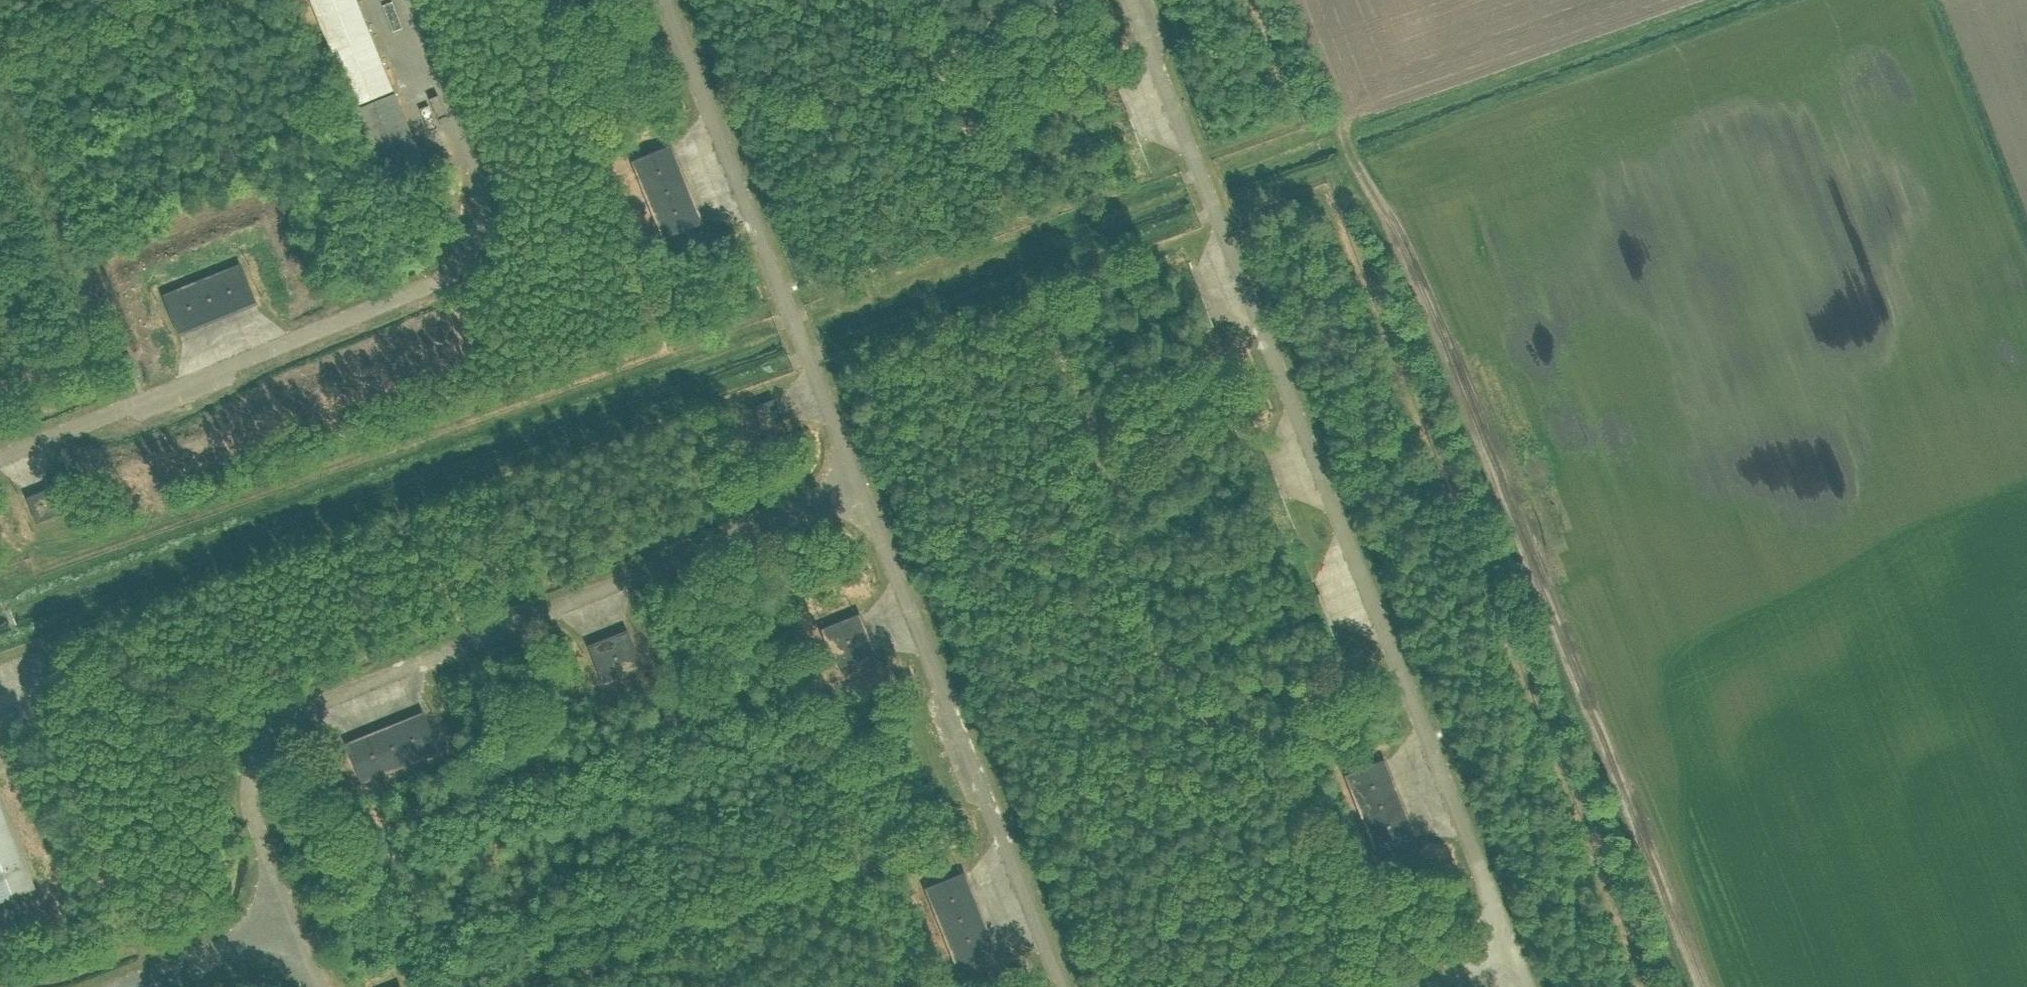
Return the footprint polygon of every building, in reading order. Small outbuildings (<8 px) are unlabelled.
[(355,107),(393,92),(356,0),(311,0),(355,107)] [(395,95),(356,110),(387,186),(425,171),(395,95)] [(671,147),(633,162),(664,238),(702,223),(671,147)] [(240,265),(164,296),(179,334),(256,303),(240,265)] [(773,401),(750,410),(758,430),(781,421),(773,401)] [(48,490),(28,498),(38,522),(58,513),(48,490)] [(860,615),(822,630),(837,668),(875,652),(860,615)] [(627,631),(589,646),(605,684),(642,669),(627,631)] [(424,713),(347,744),(363,782),(439,751),(424,713)] [(1384,761),(1346,776),(1377,852),(1414,837),(1384,761)] [(33,888),(0,806),(0,902),(33,888)] [(964,874),(926,889),(957,965),(995,950),(964,874)]
